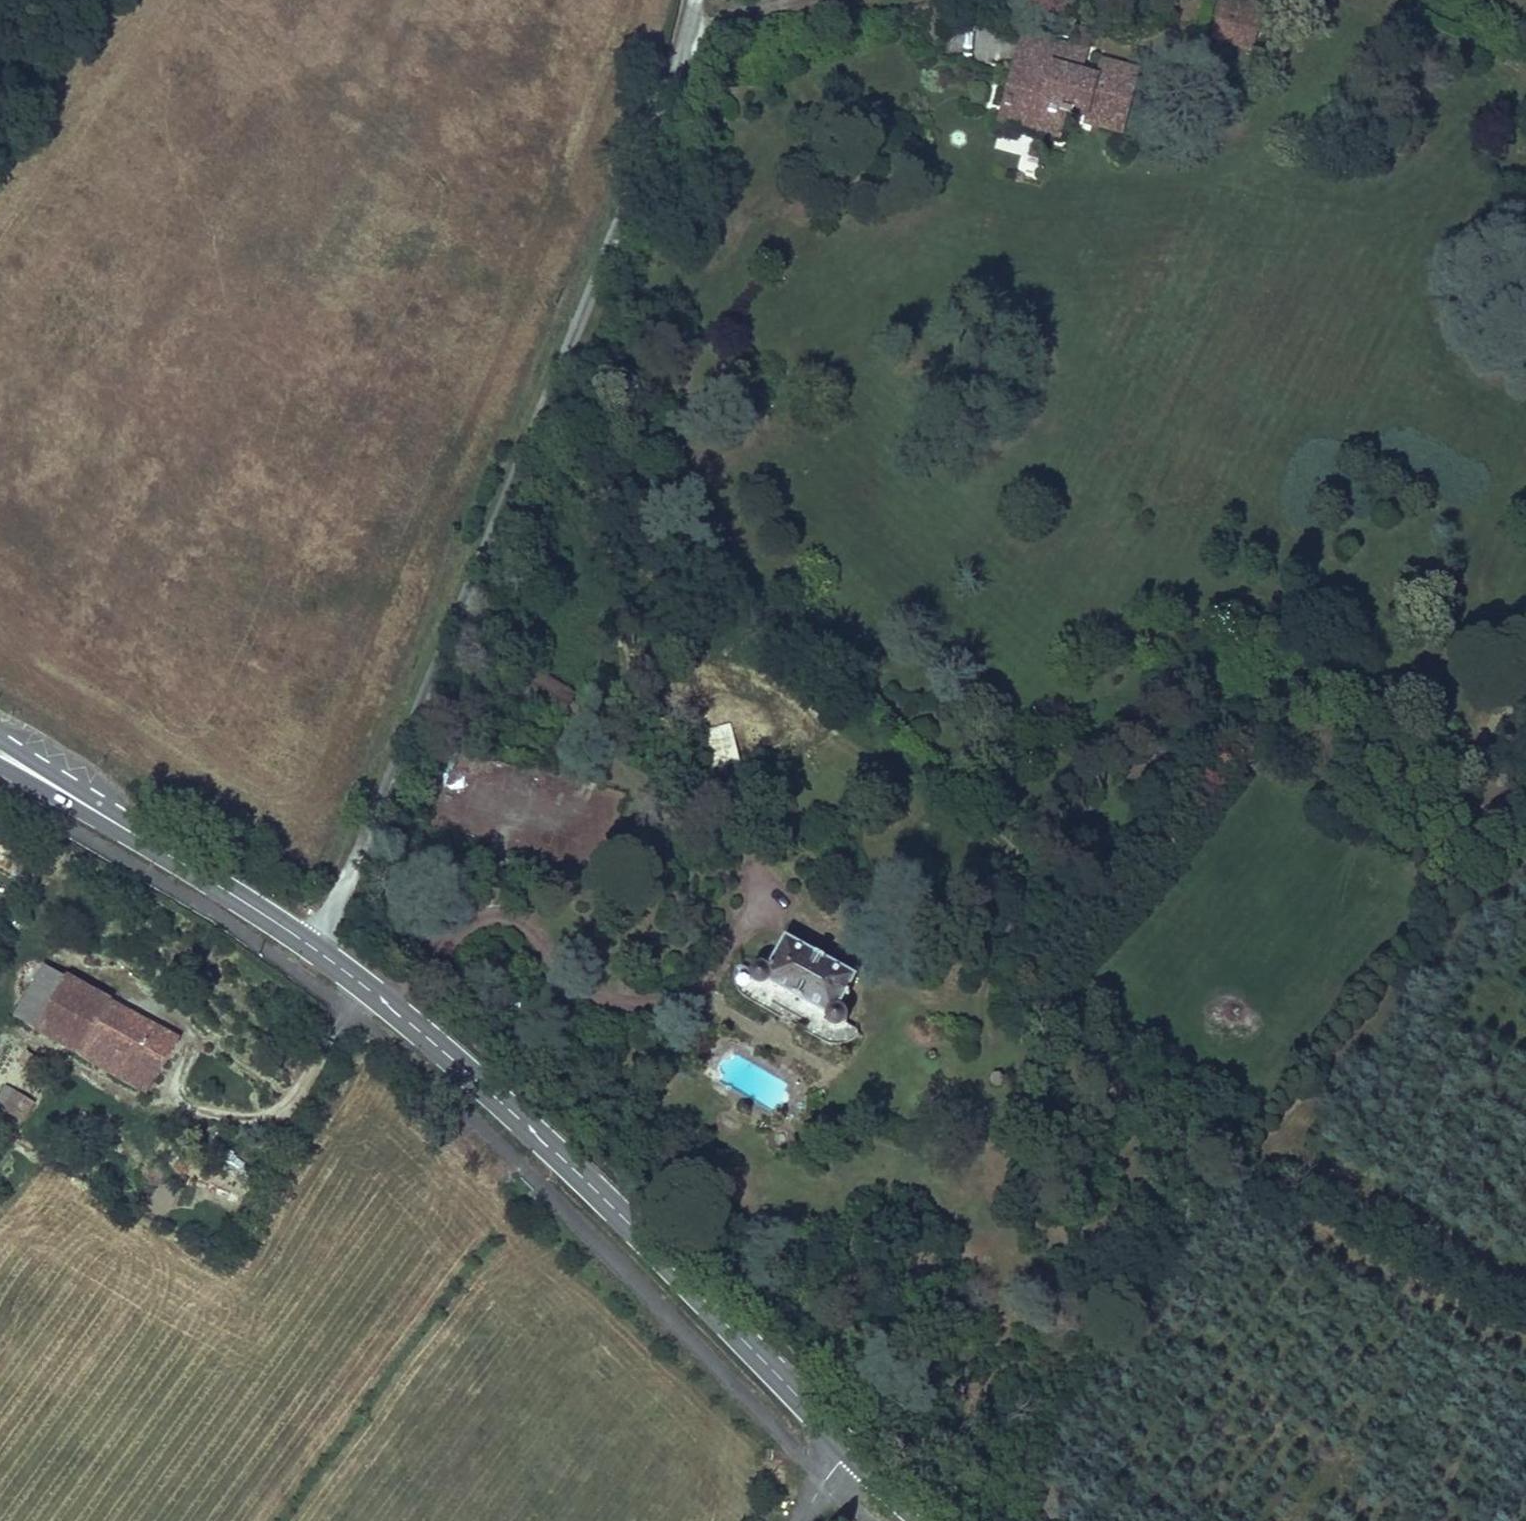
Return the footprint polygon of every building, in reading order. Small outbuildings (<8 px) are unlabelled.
[(1207,43),(1248,53),(1256,13),(1217,3),(1207,43)] [(1096,73),(1093,87),(1077,83),(1088,39),(1071,35),(1065,64),(1051,60),(1054,49),(1021,42),(1014,73),(1007,72),(998,109),(1015,114),(1013,120),(1037,126),(1034,135),(1055,140),(1060,116),(1069,117),(1070,111),(1085,114),(1084,120),(1116,127),(1123,96),(1132,98),(1136,82),(1096,73)] [(994,126),(1034,135),(1037,126),(1013,120),(1015,114),(998,109),(994,126)] [(1082,132),(1114,138),(1116,127),(1084,120),(1082,132)] [(1020,154),(1017,173),(1033,176),(1039,141),(997,134),(994,150),(1020,154)] [(528,696),(564,715),(576,693),(540,674),(528,696)] [(687,766),(713,753),(694,720),(669,734),(687,766)] [(840,1005),(848,1007),(864,978),(789,937),(773,968),(777,974),(779,981),(777,987),(830,1019),(832,1008),(840,1005)] [(10,1016),(32,1028),(64,975),(41,962),(10,1016)] [(767,993),(758,990),(753,983),(752,974),(738,966),(737,990),(773,1012),(779,1004),(790,1011),(800,1018),(810,1024),(805,1031),(841,1049),(852,1050),(866,1036),(851,1027),(842,1032),(831,1027),(830,1019),(777,987),(767,993)] [(767,993),(777,987),(779,981),(777,974),(773,968),(763,967),(752,974),(753,983),(758,990),(767,993)] [(173,1036),(64,975),(32,1028),(142,1091),(173,1036)] [(785,1020),(790,1011),(779,1004),(773,1012),(785,1020)] [(842,1032),(851,1027),(855,1017),(854,1012),(848,1007),(840,1005),(832,1008),(830,1019),(831,1027),(842,1032)] [(795,1026),(805,1031),(810,1024),(800,1018),(795,1026)] [(18,1127),(32,1102),(15,1092),(1,1117),(18,1127)]
